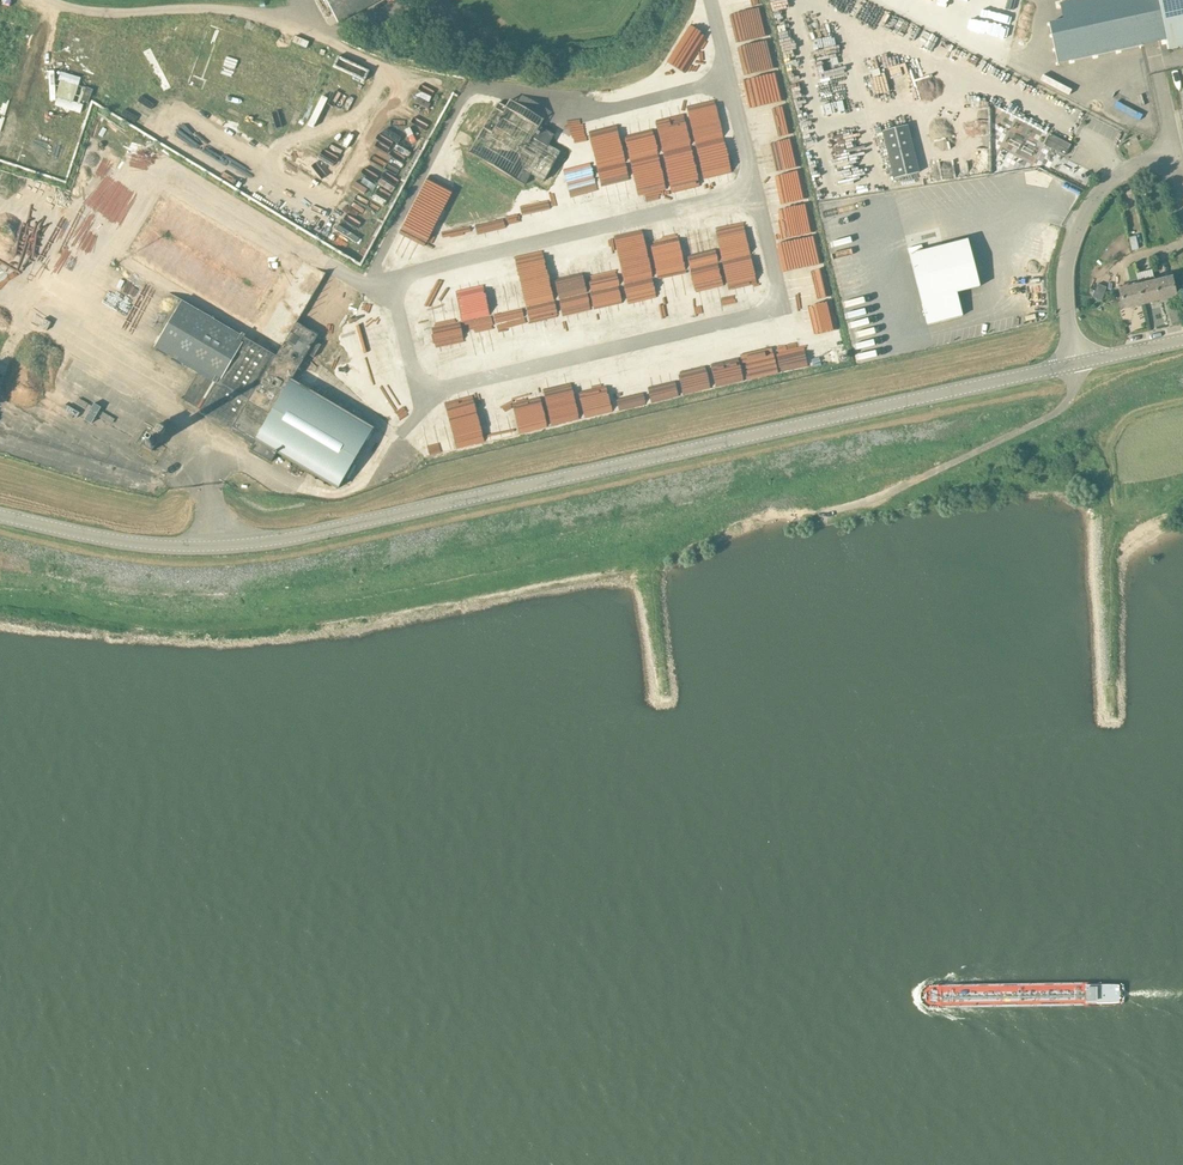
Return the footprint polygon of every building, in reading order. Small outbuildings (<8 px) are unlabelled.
[(381,0),(325,0),(338,24),(381,0)] [(208,25),(188,86),(204,92),(207,82),(305,115),(323,63),(208,25)] [(488,37),(488,55),(503,54),(502,37),(488,37)] [(367,79),(370,68),(337,57),(333,68),(367,79)] [(544,119),(510,100),(506,106),(498,102),(469,151),(525,185),(531,174),(544,182),(561,152),(549,145),(553,138),(555,135),(540,126),(544,119)] [(906,126),(882,132),(894,178),(918,172),(906,126)] [(1049,135),(1044,146),(1065,157),(1071,146),(1049,135)] [(314,358),(322,345),(314,341),(317,336),(297,323),(326,273),(169,180),(119,264),(182,301),(155,347),(198,373),(183,398),(201,409),(199,412),(254,444),(250,450),(271,462),(277,452),(338,488),(373,428),(291,380),(307,354),(314,358)] [(1132,250),(1138,249),(1135,236),(1129,238),(1132,250)] [(980,286),(968,240),(909,255),(927,325),(962,316),(956,292),(980,286)] [(1129,280),(1136,278),(1133,266),(1132,264),(1125,266),(1126,268),(1129,280)] [(1138,279),(1153,275),(1152,269),(1136,273),(1138,279)] [(1155,282),(1159,300),(1176,296),(1172,278),(1155,282)] [(1143,304),(1159,300),(1155,282),(1139,286),(1143,304)] [(1101,301),(1106,287),(1097,284),(1092,297),(1101,301)] [(1123,308),(1143,304),(1139,286),(1119,290),(1123,308)]
